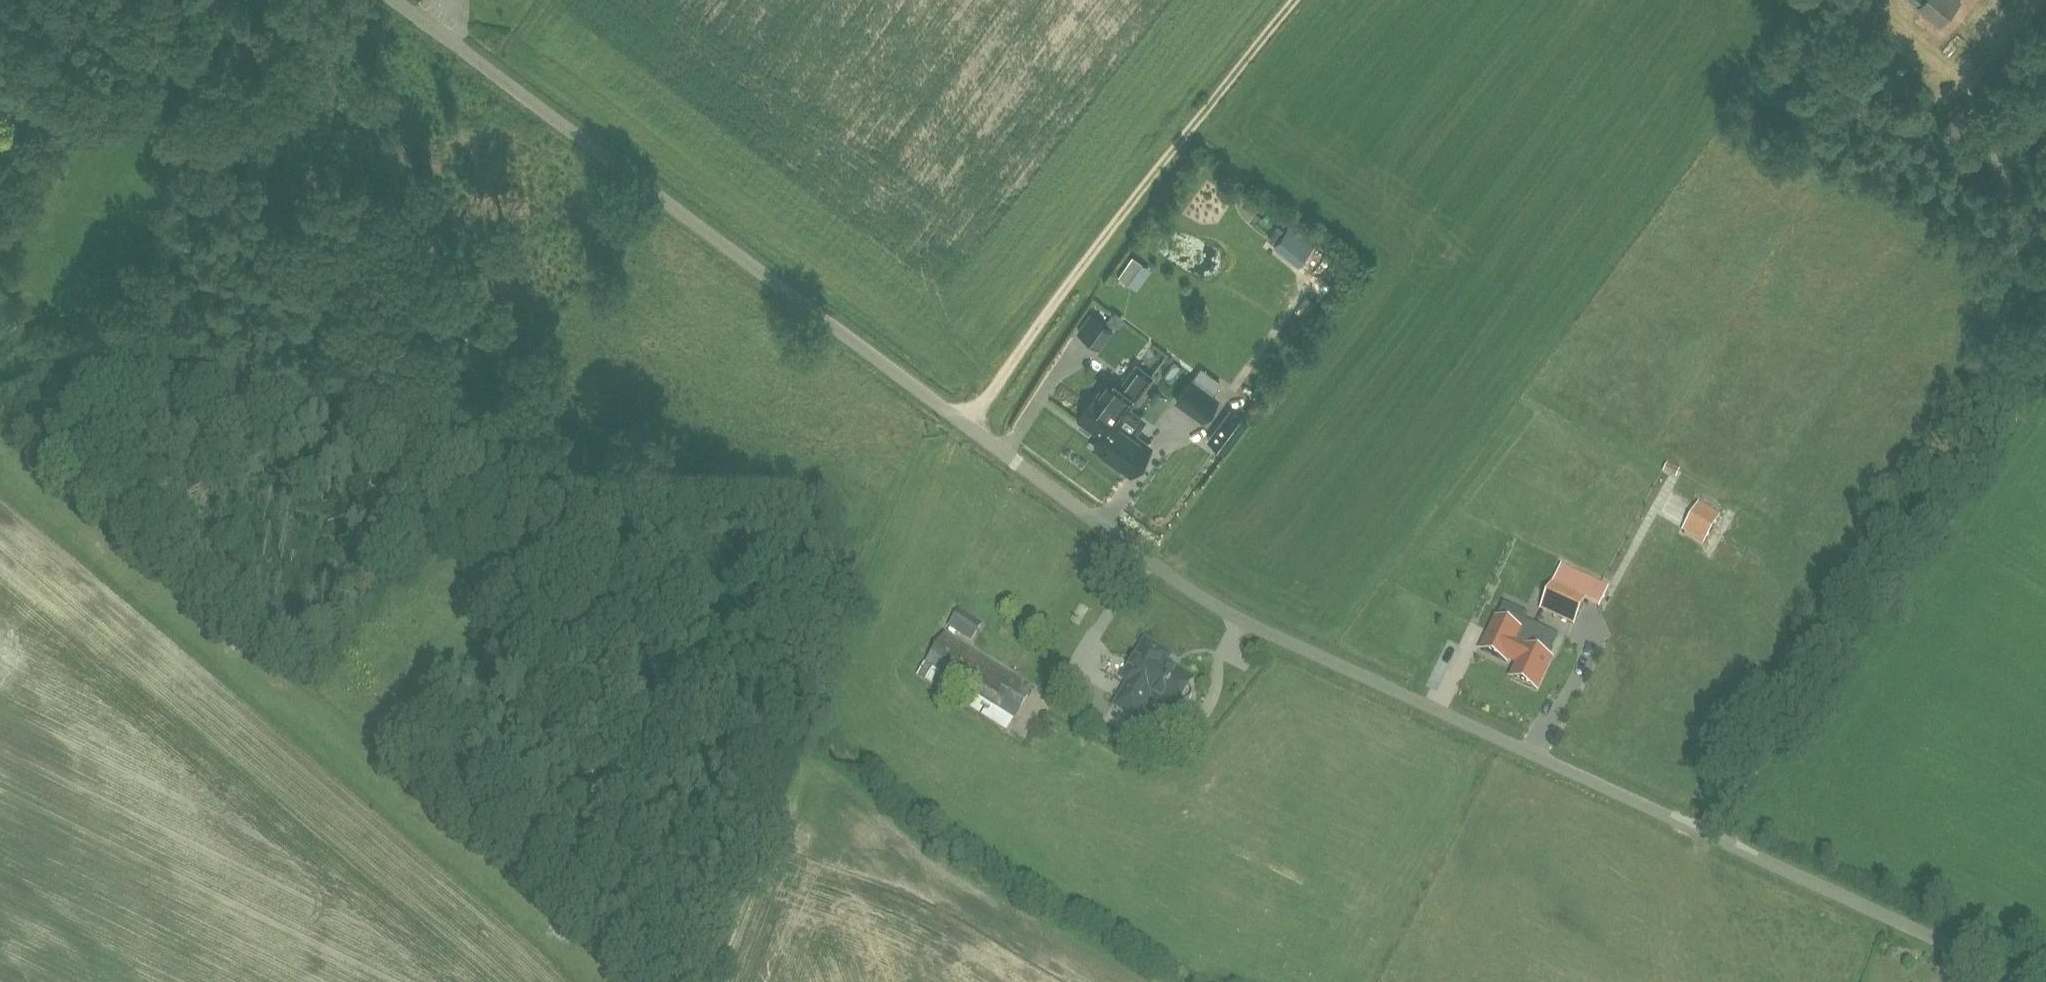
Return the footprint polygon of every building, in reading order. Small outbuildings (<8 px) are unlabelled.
[(1962,0),(1912,0),(1942,24),(1962,0)] [(1291,224),(1290,225),(1273,246),(1310,275),(1327,253),(1328,253),(1291,224)] [(1079,332),(1090,340),(1102,324),(1091,316),(1079,332)] [(1143,421),(1127,409),(1151,377),(1136,366),(1120,389),(1109,381),(1079,421),(1081,422),(1078,426),(1089,433),(1092,430),(1097,433),(1102,436),(1094,446),(1117,463),(1116,464),(1130,475),(1150,448),(1132,435),(1143,421)] [(1190,379),(1173,403),(1202,423),(1219,399),(1190,379)] [(1237,438),(1249,422),(1230,408),(1219,424),(1207,440),(1225,454),(1237,438)] [(1191,416),(1175,431),(1186,442),(1202,428),(1191,416)] [(1704,544),(1722,515),(1700,502),(1683,531),(1704,544)] [(1601,606),(1609,588),(1562,566),(1542,610),(1574,625),(1587,600),(1601,606)] [(960,611),(951,626),(972,640),(982,625),(960,611)] [(1533,637),(1538,627),(1525,621),(1523,625),(1501,615),(1499,619),(1497,619),(1483,650),(1507,661),(1509,657),(1520,663),(1512,678),(1537,690),(1552,659),(1548,657),(1553,647),(1533,637)] [(993,706),(1012,675),(946,633),(927,663),(993,706)] [(1158,678),(1166,663),(1171,655),(1146,641),(1124,678),(1130,682),(1141,689),(1144,685),(1150,688),(1156,677),(1158,678)] [(1190,689),(1189,688),(1194,680),(1166,663),(1158,678),(1156,677),(1150,688),(1144,685),(1141,689),(1130,682),(1116,706),(1137,718),(1152,695),(1176,710),(1181,701),(1182,702),(1184,702),(1186,702),(1187,702),(1189,702),(1190,701),(1191,700),(1192,699),(1192,698),(1193,697),(1193,695),(1193,694),(1193,693),(1192,692),(1192,690),(1191,689),(1190,689)] [(970,691),(963,702),(980,714),(988,704),(970,691)] [(987,721),(1011,734),(1019,720),(995,707),(987,721)]
